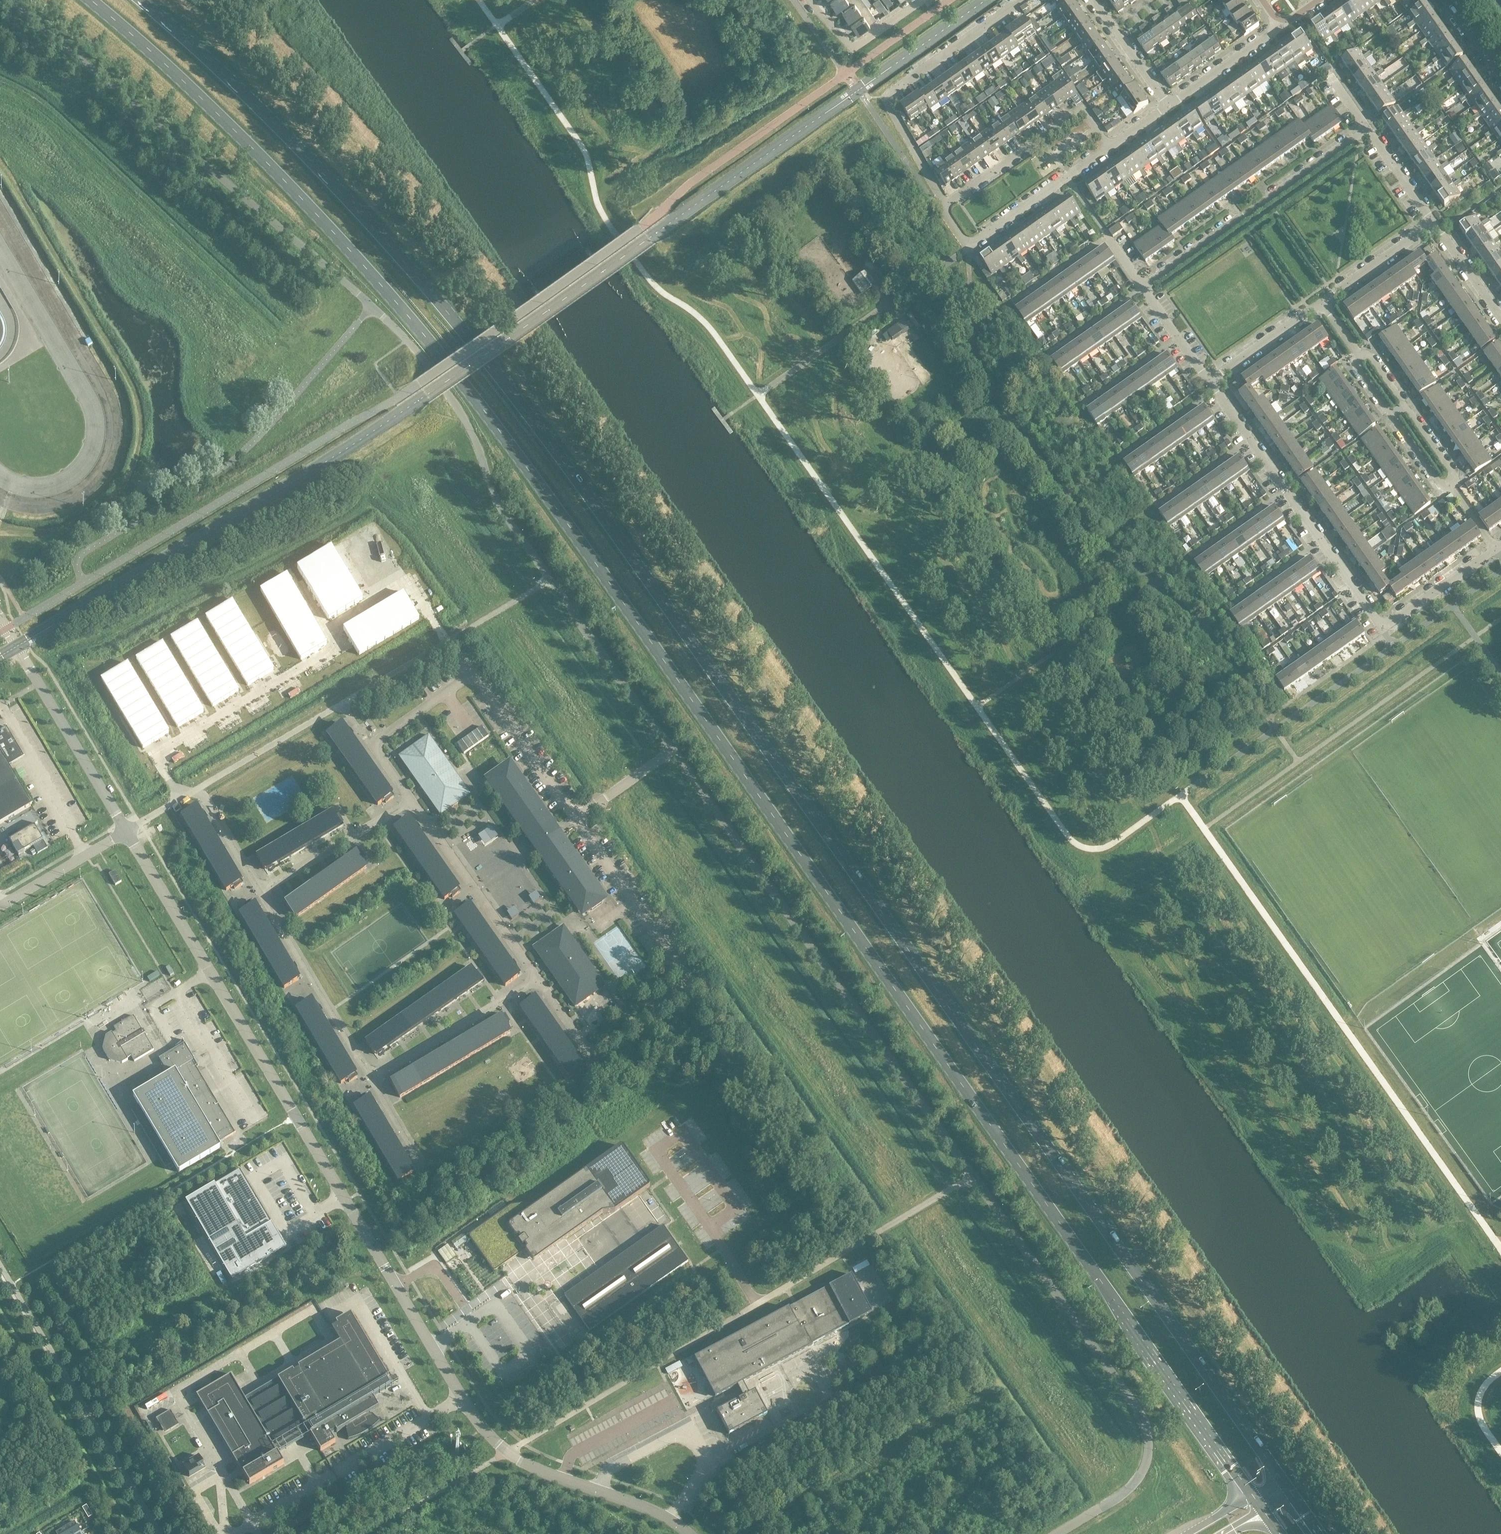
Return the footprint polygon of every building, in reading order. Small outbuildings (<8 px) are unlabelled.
[(836,8),(839,6),(847,0),(830,0),(836,8)] [(839,6),(848,19),(867,5),(863,0),(847,0),(839,6)] [(1073,0),(1070,0),(1059,8),(1057,9),(1063,18),(1078,7),(1073,0)] [(1130,2),(1129,0),(1109,0),(1118,13),(1123,9),(1122,7),(1130,2)] [(1185,25),(1186,26),(1193,22),(1192,20),(1198,16),(1187,0),(1180,0),(1177,2),(1181,7),(1183,5),(1184,7),(1176,13),(1185,25)] [(1221,3),(1214,8),(1216,12),(1232,0),(1219,0),(1221,3)] [(1241,0),(1232,0),(1216,12),(1219,15),(1226,10),(1231,16),(1245,6),(1241,0)] [(1360,0),(1349,0),(1347,1),(1359,17),(1366,12),(1371,19),(1372,18),(1360,0)] [(1373,0),(1360,0),(1372,18),(1374,17),(1369,10),(1376,5),(1373,0)] [(1359,17),(1347,1),(1339,7),(1355,30),(1357,29),(1352,22),(1359,17)] [(1407,26),(1408,27),(1432,11),(1425,2),(1409,13),(1414,21),(1407,26)] [(876,18),(867,5),(848,19),(857,32),(876,18)] [(1163,21),(1172,34),(1173,35),(1180,31),(1179,29),(1185,25),(1176,13),(1171,6),(1165,11),(1168,15),(1170,14),(1171,16),(1163,21)] [(1252,16),(1245,6),(1231,16),(1235,22),(1228,28),(1230,31),(1252,16)] [(1084,16),(1078,7),(1063,18),(1069,27),(1084,16)] [(1355,30),(1339,7),(1330,13),(1341,30),(1348,25),(1353,32),(1355,30)] [(1438,20),(1432,11),(1408,27),(1410,29),(1417,24),(1422,31),(1438,20)] [(1341,30),(1330,13),(1321,20),(1337,43),(1339,42),(1334,35),(1341,30)] [(1150,30),(1159,43),(1160,44),(1167,40),(1166,38),(1172,34),(1163,21),(1158,15),(1152,20),(1155,24),(1157,23),(1158,25),(1150,30)] [(1090,25),(1084,16),(1069,27),(1076,36),(1090,25)] [(1259,26),(1252,16),(1230,31),(1232,35),(1240,29),(1245,36),(1259,26)] [(1025,18),(1016,25),(1026,40),(1035,33),(1025,18)] [(1337,43),(1321,20),(1312,26),(1323,42),(1331,37),(1335,44),(1337,43)] [(1444,29),(1438,20),(1422,31),(1427,38),(1420,43),(1421,45),(1444,29)] [(1153,47),(1159,43),(1150,30),(1146,24),(1139,29),(1143,33),(1144,32),(1145,34),(1137,40),(1147,54),(1154,48),(1153,47)] [(1026,40),(1016,25),(1007,31),(1008,33),(1017,46),(1026,40)] [(1097,34),(1090,25),(1076,36),(1082,44),(1097,34)] [(1450,38),(1444,29),(1421,45),(1422,47),(1429,42),(1434,49),(1450,38)] [(1018,48),(1017,46),(1008,33),(999,39),(1010,54),(1018,48)] [(1302,33),(1292,40),(1309,63),(1310,62),(1305,55),(1313,49),(1302,33)] [(1103,43),(1097,34),(1082,44),(1088,53),(1103,43)] [(1199,46),(1208,58),(1209,60),(1214,56),(1213,55),(1221,49),(1211,35),(1204,40),(1205,42),(1199,46)] [(1457,46),(1450,38),(1434,49),(1439,56),(1432,61),(1433,63),(1457,46)] [(1010,54),(999,39),(990,45),(1001,60),(1010,54)] [(1050,40),(1049,41),(1045,44),(1052,52),(1057,49),(1050,40)] [(1292,40),(1284,46),(1300,69),(1309,63),(1292,40)] [(1109,52),(1103,43),(1088,53),(1094,62),(1109,52)] [(1187,55),(1195,67),(1196,69),(1201,65),(1200,64),(1208,58),(1199,46),(1198,44),(1191,49),(1192,51),(1187,55)] [(1387,49),(1390,53),(1398,48),(1395,44),(1387,49)] [(1001,60),(990,45),(982,52),(992,66),(1001,60)] [(1284,46),(1275,52),(1291,75),(1300,69),(1284,46)] [(1463,56),(1457,46),(1433,63),(1435,64),(1442,59),(1447,67),(1463,56)] [(1342,61),(1348,70),(1371,53),(1370,52),(1363,57),(1358,49),(1342,61)] [(1340,51),(1333,55),(1336,61),(1343,56),(1340,51)] [(992,66),(982,52),(973,58),(983,73),(992,66)] [(1115,60),(1109,52),(1094,62),(1101,71),(1115,60)] [(1275,52),(1266,58),(1277,75),(1282,81),(1291,75),(1275,52)] [(1174,64),(1182,76),(1184,78),(1188,74),(1187,73),(1195,67),(1187,55),(1185,53),(1178,58),(1180,60),(1174,64)] [(1371,53),(1348,70),(1355,79),(1371,67),(1377,63),(1372,56),(1373,55),(1371,53)] [(1042,63),(1046,69),(1055,62),(1051,56),(1042,63)] [(983,73),(973,58),(964,64),(974,79),(983,73)] [(1277,75),(1266,58),(1257,65),(1273,88),(1275,87),(1270,80),(1277,75)] [(1472,68),(1465,59),(1449,70),(1454,78),(1447,83),(1449,84),(1472,68)] [(1122,69),(1115,60),(1101,71),(1096,74),(1103,83),(1107,80),(1122,69)] [(1175,82),(1182,76),(1174,64),(1173,62),(1166,67),(1167,69),(1161,73),(1171,87),(1176,83),(1175,82)] [(974,79),(964,64),(955,70),(965,85),(974,79)] [(1033,69),(1036,74),(1043,69),(1040,64),(1033,69)] [(1273,88),(1257,65),(1248,71),(1260,87),(1267,82),(1272,89),(1273,88)] [(1376,74),(1371,67),(1355,79),(1361,87),(1384,71),(1383,69),(1376,74)] [(1478,77),(1472,68),(1449,84),(1450,86),(1457,81),(1462,88),(1478,77)] [(1128,78),(1122,69),(1107,80),(1113,88),(1128,78)] [(965,85),(955,70),(946,77),(957,91),(965,85)] [(1030,71),(1023,76),(1027,81),(1033,77),(1030,71)] [(1260,87),(1248,71),(1239,77),(1256,100),(1257,99),(1252,92),(1260,87)] [(1385,73),(1384,71),(1361,87),(1367,96),(1383,85),(1378,78),(1385,73)] [(1076,91),(1062,72),(1053,78),(1055,82),(1067,100),(1071,97),(1070,96),(1076,91)] [(957,91),(946,77),(937,83),(948,97),(957,91)] [(1256,100),(1239,77),(1231,83),(1242,99),(1249,94),(1254,101),(1256,100)] [(1484,86),(1478,77),(1462,88),(1467,95),(1460,100),(1461,102),(1484,86)] [(1134,87),(1128,78),(1113,88),(1119,97),(1121,96),(1134,87)] [(1067,100),(1055,82),(1046,89),(1057,105),(1063,101),(1064,102),(1067,100)] [(948,97),(937,83),(929,89),(939,104),(948,97)] [(1231,83),(1222,89),(1238,113),(1247,106),(1242,99),(1231,83)] [(1388,92),(1383,85),(1367,96),(1373,105),(1396,89),(1395,87),(1388,92)] [(1136,86),(1134,87),(1121,96),(1127,105),(1142,94),(1136,86)] [(1490,94),(1484,86),(1461,102),(1462,104),(1469,99),(1474,106),(1490,94)] [(939,104),(929,89),(920,95),(929,108),(930,110),(939,104)] [(1057,105),(1046,89),(1037,95),(1049,113),(1052,111),(1051,109),(1057,105)] [(1238,113),(1222,89),(1213,96),(1224,112),(1231,107),(1236,114),(1238,113)] [(1398,90),(1396,89),(1373,105),(1380,114),(1396,103),(1391,95),(1398,90)] [(1424,89),(1419,93),(1424,100),(1429,96),(1424,89)] [(1290,92),(1281,99),(1284,103),(1293,97),(1290,92)] [(918,93),(910,99),(920,114),(929,108),(920,95),(918,93)] [(1149,104),(1142,94),(1127,105),(1134,114),(1149,104)] [(1497,103),(1490,94),(1474,106),(1479,113),(1472,118),(1473,120),(1497,103)] [(1049,113),(1037,95),(1027,102),(1038,118),(1044,114),(1045,115),(1049,113)] [(1444,100),(1440,95),(1435,99),(1439,104),(1444,100)] [(989,101),(992,106),(998,101),(995,96),(989,101)] [(1224,112),(1213,96),(1204,102),(1220,125),(1222,124),(1217,117),(1224,112)] [(920,114),(910,99),(900,106),(911,121),(920,114)] [(1038,118),(1027,102),(1018,109),(1030,126),(1034,124),(1032,122),(1038,118)] [(1220,125),(1204,102),(1195,108),(1206,124),(1214,119),(1219,126),(1220,125)] [(1497,103),(1473,120),(1475,121),(1482,116),(1487,124),(1500,113),(1500,110),(1497,103)] [(1331,106),(1322,113),(1333,129),(1343,123),(1331,106)] [(1403,114),(1398,106),(1382,118),(1388,127),(1412,110),(1410,109),(1403,114)] [(1030,126),(1018,109),(1009,115),(1020,131),(1026,127),(1027,129),(1030,126)] [(1204,126),(1192,110),(1183,117),(1199,140),(1201,139),(1196,132),(1204,126)] [(1413,112),(1412,110),(1388,127),(1395,136),(1411,124),(1406,117),(1413,112)] [(1454,112),(1447,116),(1452,121),(1457,117),(1454,112)] [(1333,129),(1322,113),(1312,120),(1324,136),(1333,129)] [(1487,124),(1492,131),(1485,136),(1486,137),(1500,127),(1500,113),(1487,124)] [(1020,131),(1009,115),(999,122),(1011,139),(1015,137),(1014,135),(1020,131)] [(1124,115),(1105,129),(1108,132),(1127,119),(1124,115)] [(1199,140),(1183,117),(1174,123),(1186,139),(1193,134),(1198,141),(1199,140)] [(1299,120),(1290,127),(1301,144),(1310,137),(1311,137),(1303,126),(1299,120)] [(1312,120),(1303,126),(1311,137),(1310,137),(1314,143),(1324,136),(1312,120)] [(1011,139),(999,122),(990,128),(1001,144),(1007,140),(1008,142),(1011,139)] [(1186,139),(1174,123),(1165,129),(1182,152),(1183,151),(1178,144),(1186,139)] [(1416,131),(1411,124),(1395,136),(1401,144),(1424,128),(1423,126),(1416,131)] [(1242,125),(1237,128),(1241,134),(1245,130),(1242,125)] [(1301,144),(1290,127),(1280,134),(1292,150),(1301,144)] [(1486,137),(1487,139),(1494,134),(1499,141),(1500,140),(1500,127),(1486,137)] [(1001,144),(990,128),(981,135),(993,152),(996,150),(995,148),(1001,144)] [(1425,130),(1424,128),(1401,144),(1407,153),(1423,142),(1418,135),(1425,130)] [(1182,152),(1165,129),(1157,135),(1168,152),(1175,147),(1180,153),(1182,152)] [(1456,133),(1450,138),(1455,145),(1461,141),(1456,133)] [(1292,150),(1280,134),(1271,140),(1283,157),(1292,150)] [(993,152),(981,135),(971,141),(982,157),(988,153),(989,155),(993,152)] [(1168,152),(1157,135),(1148,142),(1164,165),(1166,164),(1161,157),(1168,152)] [(1283,157),(1271,140),(1262,147),(1273,163),(1283,157)] [(982,157),(971,141),(962,148),(974,165),(978,163),(976,161),(982,157)] [(929,142),(920,149),(923,153),(932,147),(929,142)] [(1164,165),(1148,142),(1139,148),(1150,164),(1157,159),(1162,166),(1164,165)] [(1428,149),(1423,142),(1407,153),(1413,162),(1436,146),(1435,144),(1428,149)] [(1461,144),(1456,147),(1460,153),(1465,150),(1461,144)] [(1216,145),(1207,151),(1210,155),(1219,149),(1216,145)] [(1438,147),(1436,146),(1413,162),(1420,171),(1436,159),(1431,152),(1438,147)] [(1273,163),(1262,147),(1252,154),(1264,170),(1273,163)] [(974,165),(962,148),(953,155),(964,170),(970,166),(971,168),(974,165)] [(1150,164),(1139,148),(1130,154),(1146,177),(1148,176),(1143,169),(1150,164)] [(1205,152),(1199,157),(1202,161),(1208,157),(1205,152)] [(1146,177),(1130,154),(1121,160),(1133,176),(1140,171),(1145,178),(1146,177)] [(1264,170),(1252,154),(1243,160),(1254,177),(1264,170)] [(964,170),(953,155),(944,161),(956,179),(959,176),(958,175),(964,170)] [(1198,157),(1193,161),(1196,166),(1201,162),(1198,157)] [(1441,167),(1436,159),(1420,171),(1426,180),(1449,163),(1448,162),(1441,167)] [(1475,159),(1469,163),(1473,168),(1478,164),(1475,159)] [(1133,176),(1121,160),(1112,166),(1129,190),(1130,188),(1125,181),(1133,176)] [(1254,177),(1243,160),(1234,167),(1245,183),(1254,177)] [(956,179),(944,161),(934,168),(945,184),(951,179),(952,181),(956,179)] [(1189,163),(1184,166),(1188,171),(1193,168),(1189,163)] [(1450,165),(1449,163),(1426,180),(1432,189),(1448,177),(1443,170),(1450,165)] [(1489,164),(1485,167),(1489,173),(1493,170),(1489,164)] [(1129,190),(1112,166),(1104,173),(1115,189),(1122,184),(1127,191),(1129,190)] [(1245,183),(1234,167),(1224,173),(1236,190),(1245,183)] [(1115,189),(1104,173),(1095,179),(1111,202),(1113,201),(1108,194),(1115,189)] [(1236,190),(1224,173),(1215,180),(1226,196),(1236,190)] [(1453,184),(1448,177),(1432,189),(1438,198),(1461,181),(1460,179),(1453,184)] [(1111,202),(1095,179),(1086,185),(1097,202),(1104,196),(1109,203),(1111,202)] [(1226,196),(1215,180),(1206,186),(1217,203),(1226,196)] [(1463,183),(1461,181),(1438,198),(1445,207),(1461,195),(1456,188),(1463,183)] [(1217,203),(1206,186),(1196,193),(1208,209),(1217,203)] [(1208,209),(1196,193),(1187,200),(1198,216),(1208,209)] [(1145,194),(1136,200),(1140,205),(1148,199),(1145,194)] [(1081,213),(1070,197),(1061,203),(1077,226),(1079,225),(1074,218),(1081,213)] [(1198,216),(1187,200),(1177,206),(1189,223),(1198,216)] [(1077,226),(1061,203),(1052,209),(1063,225),(1070,220),(1075,227),(1077,226)] [(1127,206),(1120,211),(1123,216),(1131,211),(1127,206)] [(1189,223),(1177,206),(1168,213),(1180,229),(1189,223)] [(1063,225),(1052,209),(1043,215),(1059,239),(1061,237),(1056,230),(1063,225)] [(1473,212),(1465,217),(1468,221),(1476,216),(1473,212)] [(1180,229),(1168,213),(1158,220),(1162,225),(1163,225),(1170,236),(1171,235),(1180,229)] [(1059,239),(1043,215),(1034,222),(1046,238),(1053,233),(1058,240),(1059,239)] [(1459,228),(1466,237),(1489,220),(1488,219),(1481,224),(1476,216),(1468,221),(1459,228)] [(1490,222),(1489,220),(1466,237),(1472,245),(1488,234),(1483,227),(1490,222)] [(1046,238),(1034,222),(1025,228),(1042,251),(1043,250),(1038,243),(1046,238)] [(1123,229),(1119,224),(1109,231),(1113,237),(1123,229)] [(1163,225),(1162,225),(1153,232),(1165,248),(1175,241),(1171,235),(1170,236),(1163,225)] [(1042,251),(1025,228),(1017,234),(1028,250),(1035,245),(1040,252),(1042,251)] [(1165,248),(1153,232),(1144,238),(1156,255),(1165,248)] [(1028,250),(1017,234),(1008,240),(1024,263),(1026,262),(1021,255),(1028,250)] [(1488,234),(1472,245),(1478,254),(1500,238),(1500,237),(1500,236),(1493,241),(1488,234)] [(1156,255),(1144,238),(1134,245),(1146,261),(1156,255)] [(1478,254),(1485,263),(1500,252),(1496,245),(1500,241),(1500,238),(1478,254)] [(1024,263),(1008,240),(999,246),(1010,263),(1017,258),(1022,265),(1024,263)] [(1075,243),(1069,247),(1072,252),(1079,247),(1075,243)] [(1010,263),(999,246),(990,253),(1006,276),(1008,275),(1003,268),(1010,263)] [(1116,261),(1106,246),(1096,253),(1106,267),(1116,261)] [(1434,252),(1430,246),(1424,250),(1428,256),(1434,252)] [(1063,251),(1058,255),(1061,260),(1067,256),(1063,251)] [(1421,252),(1407,262),(1412,269),(1426,259),(1421,252)] [(1500,252),(1485,263),(1491,272),(1500,265),(1500,252)] [(990,253),(981,259),(988,269),(983,272),(987,279),(1000,270),(1005,277),(1006,276),(990,253)] [(1057,253),(1050,258),(1054,265),(1061,260),(1058,255),(1057,253)] [(1106,267),(1096,253),(1088,259),(1097,273),(1106,267)] [(1429,259),(1439,274),(1446,269),(1436,255),(1429,259)] [(1097,273),(1088,259),(1079,265),(1089,279),(1097,273)] [(1417,276),(1412,269),(1407,262),(1398,269),(1408,283),(1417,276)] [(1089,279),(1079,265),(1070,272),(1080,286),(1089,279)] [(1491,272),(1497,281),(1500,278),(1500,265),(1491,272)] [(1408,283),(1398,269),(1389,275),(1399,289),(1408,283)] [(1446,269),(1439,274),(1432,279),(1438,288),(1452,278),(1446,269)] [(1080,286),(1070,272),(1061,278),(1071,292),(1080,286)] [(1028,275),(1022,279),(1023,281),(1026,284),(1031,280),(1028,275)] [(1399,289),(1389,275),(1380,281),(1390,295),(1399,289)] [(870,276),(866,279),(856,286),(861,294),(871,287),(869,284),(874,281),(870,276)] [(1071,292),(1061,278),(1052,284),(1062,298),(1071,292)] [(1458,287),(1452,278),(1438,288),(1444,297),(1458,287)] [(1023,281),(1014,287),(1017,291),(1026,284),(1023,281)] [(1390,295),(1380,281),(1371,287),(1381,301),(1390,295)] [(1062,298),(1052,284),(1043,290),(1053,305),(1062,298)] [(1381,301),(1371,287),(1362,293),(1372,308),(1381,301)] [(1465,296),(1458,287),(1444,297),(1451,306),(1465,296)] [(1053,305),(1043,290),(1034,297),(1044,311),(1053,305)] [(1372,308),(1362,293),(1353,300),(1363,314),(1372,308)] [(1471,305),(1465,296),(1451,306),(1457,314),(1471,305)] [(1044,311),(1034,297),(1026,303),(1035,317),(1044,311)] [(1363,314),(1353,300),(1344,306),(1354,320),(1363,314)] [(1026,303),(1016,309),(1026,323),(1038,340),(1044,336),(1034,321),(1032,323),(1030,321),(1035,317),(1026,303)] [(1142,318),(1132,303),(1123,310),(1133,324),(1142,318)] [(1477,313),(1471,305),(1457,314),(1463,323),(1477,313)] [(925,321),(916,309),(911,312),(920,325),(925,321)] [(1133,324),(1123,310),(1114,316),(1124,330),(1133,324)] [(1483,322),(1477,313),(1463,323),(1469,332),(1483,322)] [(1124,330),(1114,316),(1105,322),(1115,336),(1124,330)] [(908,329),(903,321),(887,332),(893,340),(908,329)] [(1115,336),(1105,322),(1096,329),(1106,343),(1115,336)] [(1490,331),(1483,322),(1469,332),(1475,341),(1490,331)] [(1318,324),(1309,331),(1319,345),(1328,338),(1318,324)] [(1380,337),(1387,347),(1403,335),(1396,326),(1380,337)] [(1106,343),(1096,329),(1088,335),(1098,349),(1106,343)] [(1319,345),(1309,331),(1300,337),(1310,351),(1319,345)] [(1496,340),(1490,331),(1475,341),(1482,350),(1496,340)] [(1098,349),(1088,335),(1079,341),(1089,355),(1098,349)] [(1410,345),(1403,335),(1387,347),(1393,356),(1410,345)] [(1310,351),(1300,337),(1292,343),(1302,358),(1310,351)] [(1089,355),(1079,341),(1070,347),(1080,361),(1089,355)] [(1302,358),(1292,343),(1283,350),(1293,364),(1302,358)] [(1491,363),(1500,355),(1500,347),(1498,344),(1484,353),(1491,363)] [(863,345),(855,351),(861,359),(869,354),(863,345)] [(1416,354),(1410,345),(1393,356),(1400,366),(1416,354)] [(1080,361),(1070,347),(1061,353),(1071,368),(1080,361)] [(1293,364),(1283,350),(1274,356),(1284,370),(1293,364)] [(1071,368),(1061,353),(1052,360),(1062,374),(1071,368)] [(1178,368),(1168,354),(1159,361),(1168,375),(1178,368)] [(1423,363),(1416,354),(1400,366),(1406,375),(1423,363)] [(1491,363),(1497,371),(1500,369),(1500,355),(1491,363)] [(1284,370),(1274,356),(1265,362),(1275,376),(1284,370)] [(1168,375),(1159,361),(1150,367),(1160,381),(1168,375)] [(1275,376),(1265,362),(1256,369),(1261,375),(1266,383),(1275,376)] [(1429,373),(1423,363),(1406,375),(1413,384),(1429,373)] [(1160,381),(1150,367),(1141,373),(1151,387),(1160,381)] [(1319,380),(1326,390),(1343,378),(1336,368),(1319,380)] [(1261,375),(1256,369),(1242,379),(1246,386),(1261,375)] [(1151,387),(1141,373),(1132,379),(1142,393),(1151,387)] [(1436,382),(1429,373),(1413,384),(1420,394),(1436,382)] [(1349,387),(1343,378),(1326,390),(1333,399),(1349,387)] [(1142,393),(1132,379),(1123,385),(1133,399),(1142,393)] [(1239,381),(1233,384),(1237,390),(1243,386),(1239,381)] [(1133,399),(1123,385),(1114,392),(1124,406),(1133,399)] [(1422,397),(1429,407),(1445,395),(1438,386),(1422,397)] [(1356,397),(1349,387),(1333,399),(1339,408),(1356,397)] [(1239,393),(1249,407),(1256,402),(1246,388),(1239,393)] [(1124,406),(1114,392),(1106,398),(1116,412),(1124,406)] [(1452,405),(1445,395),(1429,407),(1435,416),(1452,405)] [(1263,397),(1256,402),(1249,407),(1256,417),(1270,407),(1263,397)] [(1362,406),(1356,397),(1339,408),(1346,418),(1362,406)] [(1116,412),(1106,398),(1097,404),(1107,418),(1116,412)] [(1107,418),(1097,404),(1088,411),(1097,425),(1107,418)] [(1458,414),(1452,405),(1435,416),(1442,426),(1458,414)] [(1214,420),(1205,406),(1195,413),(1205,427),(1214,420)] [(1369,415),(1362,406),(1346,418),(1352,427),(1369,415)] [(1276,415),(1270,407),(1256,417),(1262,425),(1276,415)] [(1205,427),(1195,413),(1187,419),(1196,433),(1205,427)] [(1465,423),(1458,414),(1442,426),(1449,435),(1465,423)] [(1282,424),(1276,415),(1262,425),(1268,434),(1282,424)] [(1376,425),(1369,415),(1352,427),(1359,437),(1376,425)] [(1196,433),(1187,419),(1178,425),(1188,439),(1196,433)] [(1472,433),(1465,423),(1449,435),(1455,444),(1472,433)] [(1288,433),(1282,424),(1268,434),(1274,443),(1288,433)] [(1188,439),(1178,425),(1169,431),(1179,445),(1188,439)] [(1362,440),(1368,450),(1385,438),(1378,428),(1362,440)] [(1179,445),(1169,431),(1160,438),(1170,452),(1179,445)] [(1295,442),(1288,433),(1274,443),(1280,452),(1295,442)] [(1478,442),(1472,433),(1455,444),(1462,454),(1478,442)] [(1170,452),(1160,438),(1151,444),(1161,458),(1170,452)] [(1391,447),(1385,438),(1368,450),(1375,459),(1391,447)] [(1301,451),(1295,442),(1280,452),(1287,461),(1301,451)] [(1485,451),(1478,442),(1462,454),(1468,463),(1485,451)] [(1161,458),(1151,444),(1142,450),(1152,464),(1161,458)] [(1398,457),(1391,447),(1375,459),(1382,468),(1398,457)] [(1152,464),(1142,450),(1134,456),(1143,470),(1152,464)] [(1307,460),(1301,451),(1287,461),(1293,470),(1307,460)] [(1491,461),(1485,451),(1468,463),(1475,472),(1491,461)] [(1143,470),(1134,456),(1124,463),(1134,477),(1143,470)] [(1250,470),(1240,456),(1231,463),(1241,477),(1250,470)] [(1404,466),(1398,457),(1382,468),(1388,477),(1404,466)] [(1313,469),(1307,460),(1293,470),(1299,479),(1313,469)] [(1241,477),(1231,463),(1222,469),(1232,483),(1241,477)] [(1411,475),(1404,466),(1388,477),(1395,487),(1411,475)] [(1232,483),(1222,469),(1213,475),(1223,489),(1232,483)] [(1302,482),(1308,491),(1322,481),(1316,472),(1302,482)] [(1223,489),(1213,475),(1204,482),(1214,496),(1223,489)] [(1418,485),(1411,475),(1395,487),(1401,496),(1418,485)] [(1328,490),(1322,481),(1308,491),(1314,500),(1328,490)] [(1214,496),(1204,482),(1195,488),(1205,502),(1214,496)] [(1424,494),(1418,485),(1401,496),(1408,505),(1424,494)] [(1205,502),(1195,488),(1187,494),(1196,508),(1205,502)] [(1335,499),(1328,490),(1314,500),(1321,509),(1335,499)] [(1196,508),(1187,494),(1178,500),(1188,514),(1196,508)] [(1431,504),(1424,494),(1408,505),(1415,515),(1431,504)] [(1341,508),(1335,499),(1321,509),(1327,518),(1341,508)] [(1188,514),(1178,500),(1169,506),(1179,520),(1188,514)] [(1497,504),(1489,510),(1498,524),(1500,523),(1500,509),(1497,504)] [(1179,520),(1169,506),(1160,513),(1170,527),(1179,520)] [(1285,521),(1275,507),(1266,513),(1276,527),(1285,521)] [(1347,517),(1341,508),(1327,518),(1333,527),(1347,517)] [(1498,524),(1489,510),(1479,517),(1489,531),(1498,524)] [(1276,527),(1266,513),(1257,519),(1267,533),(1276,527)] [(1353,526),(1347,517),(1333,527),(1339,536),(1353,526)] [(1267,533),(1257,519),(1248,525),(1258,540),(1267,533)] [(339,538),(338,539),(340,542),(344,539),(361,568),(362,567),(364,570),(363,571),(364,570),(366,573),(365,574),(366,573),(368,576),(366,577),(385,608),(380,610),(382,613),(383,612),(382,610),(387,608),(388,609),(389,608),(388,607),(393,604),(394,606),(395,605),(394,603),(399,600),(400,602),(401,601),(400,600),(405,597),(406,598),(407,598),(406,596),(411,593),(412,595),(413,594),(412,592),(417,590),(418,591),(420,590),(371,521),(340,540),(339,538)] [(1471,523),(1462,529),(1472,543),(1481,537),(1471,523)] [(1459,524),(1450,530),(1453,535),(1463,549),(1472,543),(1462,529),(1459,524)] [(1258,540),(1248,525),(1240,532),(1249,546),(1258,540)] [(1360,535),(1353,526),(1339,536),(1346,544),(1360,535)] [(1249,546),(1240,532),(1231,538),(1241,552),(1249,546)] [(1366,543),(1360,535),(1346,544),(1352,553),(1366,543)] [(1463,549),(1453,535),(1444,541),(1454,556),(1463,549)] [(1241,552),(1231,538),(1222,544),(1232,558),(1241,552)] [(1291,539),(1286,542),(1293,552),(1297,549),(1291,539)] [(1454,556),(1444,541),(1436,548),(1445,562),(1454,556)] [(1372,552),(1366,543),(1352,553),(1358,562),(1372,552)] [(228,604),(226,605),(228,608),(229,608),(235,618),(236,617),(233,612),(239,608),(246,620),(340,564),(330,548),(331,547),(329,544),(328,545),(329,546),(229,606),(228,604)] [(1232,558),(1222,544),(1213,550),(1223,564),(1232,558)] [(1445,562),(1436,548),(1427,554),(1437,568),(1445,562)] [(1223,564),(1213,550),(1204,557),(1214,571),(1223,564)] [(1378,561),(1372,552),(1358,562),(1364,571),(1378,561)] [(1437,568),(1427,554),(1418,560),(1428,574),(1437,568)] [(1214,571),(1204,557),(1195,563),(1205,577),(1214,571)] [(1311,557),(1302,564),(1312,578),(1321,571),(1311,557)] [(1428,574),(1418,560),(1409,566),(1419,580),(1428,574)] [(1385,570),(1378,561),(1364,571),(1371,580),(1378,575),(1385,570)] [(1312,578),(1302,564),(1293,570),(1303,584),(1312,578)] [(1419,580),(1409,566),(1400,573),(1405,580),(1410,587),(1419,580)] [(1303,584),(1293,570),(1284,576),(1294,590),(1303,584)] [(1388,590),(1378,575),(1371,580),(1381,595),(1388,590)] [(1294,590),(1284,576),(1275,583),(1285,597),(1294,590)] [(1410,587),(1405,580),(1390,590),(1395,597),(1410,587)] [(1285,597),(1275,583),(1267,589),(1276,603),(1285,597)] [(1276,603),(1267,589),(1258,595),(1268,609),(1276,603)] [(1383,597),(1387,603),(1393,599),(1389,593),(1383,597)] [(1268,609),(1258,595),(1249,601),(1259,615),(1268,609)] [(1259,615),(1249,601),(1240,607),(1250,621),(1259,615)] [(1250,621),(1240,607),(1231,614),(1241,628),(1250,621)] [(208,618),(95,685),(107,704),(105,705),(106,706),(110,704),(109,703),(108,702),(219,636),(210,619),(208,616),(207,616),(208,618)] [(1355,620),(1346,626),(1356,640),(1365,634),(1355,620)] [(1356,640),(1346,626),(1337,633),(1347,647),(1356,640)] [(1347,647),(1337,633),(1328,639),(1338,653),(1347,647)] [(359,635),(321,657),(331,674),(330,674),(332,677),(333,677),(333,675),(377,649),(378,650),(379,650),(377,646),(377,647),(371,637),(370,638),(372,642),(366,646),(359,635)] [(1338,653),(1328,639),(1319,645),(1329,659),(1338,653)] [(1329,659),(1319,645),(1311,651),(1320,665),(1329,659)] [(1320,665),(1311,651),(1302,657),(1312,671),(1320,665)] [(1312,671),(1302,657),(1293,664),(1303,678),(1312,671)] [(1303,678),(1293,664),(1284,670),(1294,684),(1303,678)] [(187,746),(186,746),(191,756),(191,757),(193,760),(194,759),(193,758),(312,687),(313,689),(314,688),(312,685),(311,685),(302,669),(189,736),(196,747),(189,751),(187,746)] [(1294,684),(1284,670),(1275,676),(1285,690),(1294,684)] [(432,710),(431,711),(475,774),(476,773),(476,772),(479,770),(480,770),(481,770),(480,769),(483,766),(484,767),(485,766),(485,765),(493,760),(493,761),(495,760),(494,759),(497,757),(498,758),(499,757),(498,756),(502,753),(502,754),(504,753),(459,690),(458,691),(459,692),(455,695),(455,694),(454,695),(454,696),(451,698),(450,697),(449,698),(450,699),(442,704),(441,703),(440,704),(440,705),(437,708),(437,707),(435,708),(436,708),(433,711),(432,710)] [(120,722),(117,724),(118,726),(119,725),(153,781),(172,770),(173,771),(175,771),(173,767),(171,768),(170,769),(137,713),(121,723),(120,722)] [(345,721),(340,724),(327,733),(377,805),(384,800),(385,803),(394,797),(351,736),(353,734),(350,730),(346,724),(346,723),(345,721)] [(32,805),(8,765),(24,756),(6,726),(0,730),(0,823),(32,805)] [(428,735),(398,756),(440,815),(470,794),(428,735)] [(504,765),(495,772),(489,777),(492,782),(488,784),(525,837),(524,838),(524,839),(524,840),(524,841),(524,842),(525,843),(526,844),(527,844),(528,844),(529,844),(530,844),(532,842),(539,851),(537,853),(578,912),(582,910),(586,915),(602,903),(598,898),(603,895),(562,835),(559,837),(552,828),(555,826),(555,825),(556,825),(556,824),(556,823),(556,822),(556,821),(556,820),(555,820),(554,819),(553,819),(552,819),(551,819),(550,819),(513,767),(508,770),(504,765)] [(195,807),(181,815),(226,890),(233,886),(234,889),(243,884),(205,819),(208,818),(205,813),(204,813),(201,807),(202,807),(200,804),(195,807)] [(332,811),(315,821),(257,856),(265,869),(268,874),(270,873),(270,872),(276,868),(276,869),(281,866),(279,863),(344,825),(339,816),(336,818),(332,811)] [(408,817),(406,819),(394,828),(444,900),(450,895),(452,897),(459,893),(463,890),(462,887),(461,888),(457,882),(457,881),(454,877),(452,879),(408,817)] [(16,830),(8,835),(11,839),(9,840),(19,857),(19,856),(18,854),(33,846),(34,848),(37,853),(38,854),(48,848),(34,825),(19,834),(16,830)] [(286,905),(295,918),(367,867),(362,861),(365,859),(359,851),(297,894),(296,891),(291,894),(292,895),(286,899),(285,898),(283,900),(286,905)] [(115,871),(114,871),(109,874),(115,885),(122,881),(115,871)] [(465,903),(459,907),(461,910),(454,914),(505,986),(520,975),(477,914),(479,912),(476,908),(475,908),(471,903),(472,902),(470,899),(465,903)] [(253,901),(251,902),(244,906),(246,909),(239,913),(284,988),(297,980),(303,977),(301,974),(300,975),(296,969),(297,968),(294,964),(292,965),(253,901)] [(575,1006),(605,985),(563,926),(533,947),(575,1006)] [(174,974),(169,966),(166,968),(170,976),(174,974)] [(471,967),(455,978),(365,1041),(374,1054),(378,1059),(380,1057),(380,1056),(386,1052),(386,1053),(390,1050),(389,1047),(484,980),(478,972),(475,973),(471,967)] [(533,994),(531,995),(524,1000),(526,1002),(520,1007),(570,1079),(583,1070),(588,1066),(586,1064),(585,1064),(581,1058),(582,1058),(579,1054),(576,1055),(533,994)] [(309,1000),(296,1008),(341,1083),(347,1079),(349,1082),(358,1077),(319,1012),(322,1011),(319,1006),(315,1000),(316,1000),(314,997),(309,1000)] [(391,1084),(399,1097),(511,1031),(507,1025),(509,1023),(504,1014),(404,1074),(402,1071),(397,1074),(398,1074),(392,1078),(391,1077),(388,1079),(391,1084)] [(103,1049),(109,1060),(122,1063),(128,1060),(127,1059),(131,1056),(134,1061),(154,1050),(133,1016),(114,1027),(116,1031),(112,1033),(112,1032),(106,1036),(103,1049)] [(184,1043),(175,1049),(159,1058),(168,1074),(133,1095),(139,1105),(131,1110),(165,1167),(173,1163),(179,1172),(221,1147),(218,1143),(236,1132),(235,1132),(192,1061),(194,1060),(194,1061),(195,1060),(182,1039),(182,1040),(184,1043)] [(423,1149),(422,1149),(427,1158),(427,1159),(429,1162),(430,1161),(429,1160),(548,1090),(549,1091),(550,1090),(548,1087),(547,1087),(538,1071),(425,1138),(432,1149),(425,1153),(423,1149)] [(368,1094),(366,1095),(359,1099),(360,1102),(354,1106),(392,1170),(398,1181),(412,1173),(417,1170),(415,1167),(415,1168),(411,1162),(411,1161),(409,1157),(406,1158),(368,1094)] [(524,1250),(531,1260),(532,1261),(533,1261),(534,1261),(535,1261),(536,1260),(567,1239),(602,1214),(602,1213),(603,1213),(614,1212),(615,1212),(615,1211),(648,1188),(649,1188),(649,1187),(649,1186),(649,1185),(649,1184),(649,1183),(624,1148),(623,1147),(622,1147),(622,1146),(621,1146),(620,1146),(619,1147),(542,1201),(541,1201),(541,1202),(511,1205),(511,1206),(510,1206),(470,1234),(470,1235),(469,1235),(469,1236),(469,1237),(469,1238),(470,1238),(491,1269),(492,1270),(493,1270),(493,1271),(494,1271),(495,1271),(496,1271),(496,1270),(524,1250)] [(216,1184),(187,1208),(232,1279),(286,1247),(271,1222),(271,1221),(240,1169),(216,1184)] [(688,1261),(663,1226),(564,1295),(589,1331),(688,1261)] [(701,1371),(703,1375),(706,1381),(714,1397),(736,1385),(743,1397),(716,1411),(728,1435),(767,1414),(755,1391),(748,1394),(742,1382),(872,1313),(851,1275),(694,1358),(695,1361),(701,1371)] [(352,1320),(334,1331),(342,1345),(300,1369),(302,1372),(297,1375),(295,1372),(247,1401),(233,1377),(198,1397),(242,1470),(245,1468),(248,1473),(245,1475),(252,1487),(286,1466),(280,1455),(312,1436),(323,1454),(338,1445),(334,1438),(348,1430),(349,1431),(348,1432),(351,1442),(354,1441),(355,1440),(359,1439),(361,1438),(364,1437),(367,1435),(370,1433),(373,1431),(375,1430),(378,1427),(379,1426),(381,1424),(374,1417),(373,1417),(372,1415),(381,1410),(375,1399),(392,1389),(392,1388),(397,1385),(395,1381),(389,1384),(352,1320)] [(159,1421),(166,1433),(181,1424),(173,1412),(159,1421)] [(207,1469),(200,1458),(184,1468),(191,1479),(207,1469)] [(57,1533),(77,1533),(80,1532),(74,1522),(56,1532),(57,1533)]
